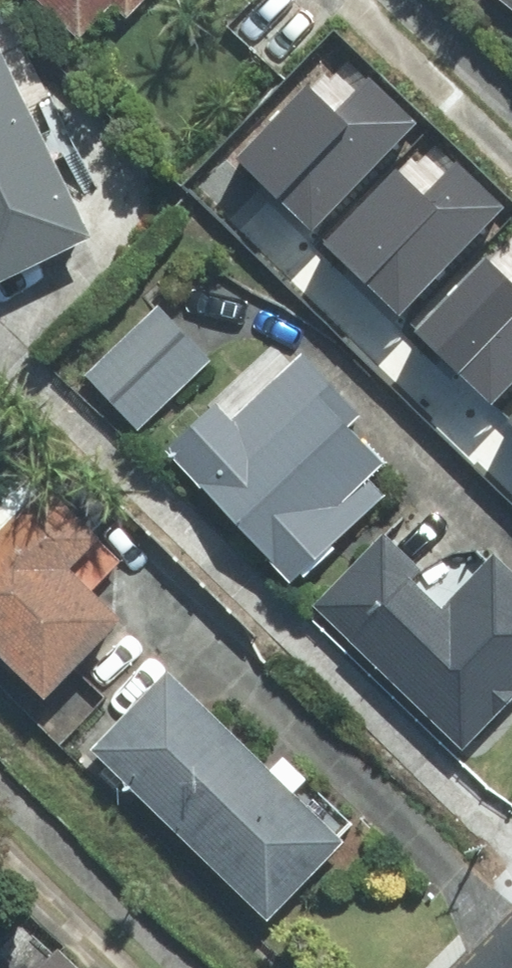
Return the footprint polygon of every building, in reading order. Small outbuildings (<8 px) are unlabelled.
[(126,2),(138,14),(151,0),(59,0),(96,35),(126,2)] [(84,232),(0,65),(0,274),(84,232)] [(309,88),(239,162),(313,232),(416,123),(366,76),(333,111),(309,88)] [(398,174),(328,247),(402,317),(505,209),(455,162),(422,197),(398,174)] [(420,335),(494,405),(511,387),(511,283),(490,262),(420,335)] [(162,298),(94,374),(152,427),(221,350),(162,298)] [(398,441),(311,355),(261,406),(246,391),(186,452),(313,577),(394,495),(369,470),(398,441)] [(24,514),(10,529),(0,520),(0,624),(67,683),(132,610),(88,571),(120,535),(56,478),(24,514)] [(500,552),(452,605),(388,547),(336,605),(485,739),(511,710),(511,563),(500,552)] [(187,666),(109,743),(280,916),(358,839),(187,666)] [(70,942),(45,967),(98,967),(70,942)]
